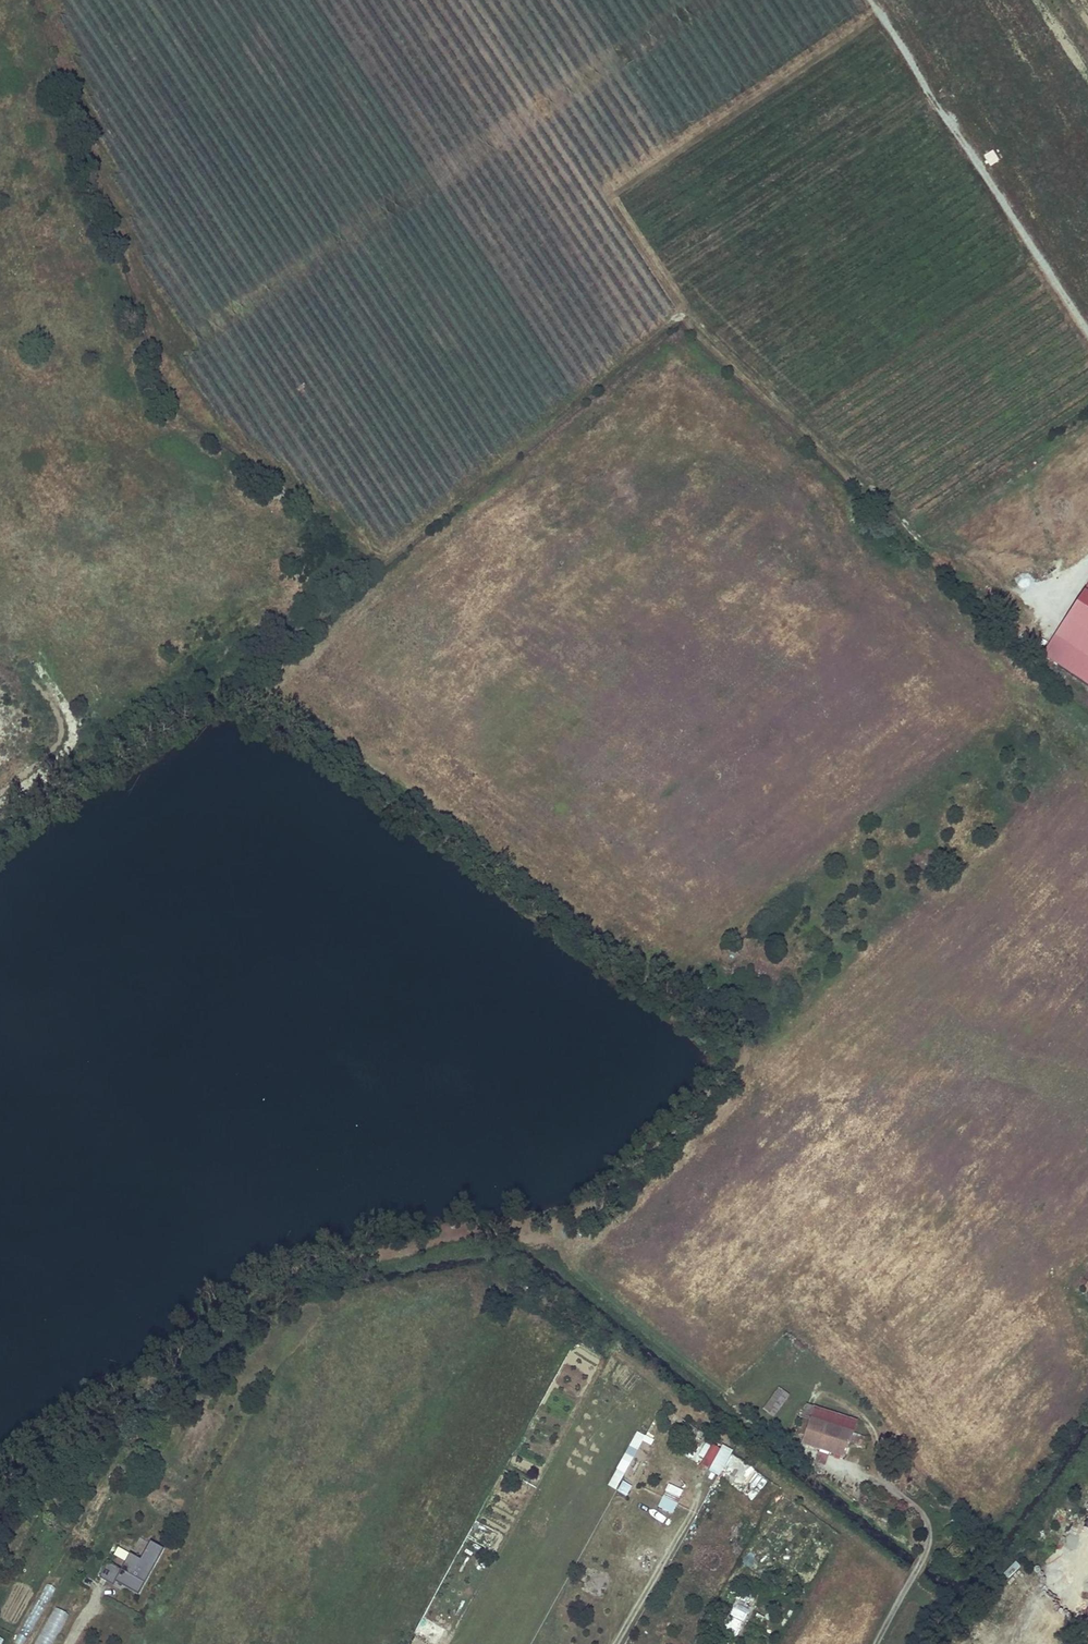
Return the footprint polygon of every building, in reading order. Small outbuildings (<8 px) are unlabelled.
[(1039,656),(1087,689),(1087,583),(1039,656)] [(788,1400),(779,1392),(768,1407),(777,1414),(788,1400)] [(814,1408),(805,1406),(796,1434),(804,1437),(802,1445),(844,1458),(849,1444),(864,1448),(867,1439),(852,1434),(810,1421),(814,1408)] [(856,1422),(814,1408),(810,1421),(852,1434),(856,1422)] [(649,1449),(653,1440),(635,1431),(607,1487),(616,1491),(639,1444),(649,1449)] [(698,1466),(718,1477),(731,1453),(711,1442),(698,1466)] [(668,1484),(657,1507),(672,1514),(682,1491),(668,1484)] [(630,1491),(623,1487),(617,1496),(625,1500),(630,1491)] [(116,1581),(139,1593),(164,1547),(150,1540),(140,1558),(130,1552),(121,1568),(108,1561),(100,1577),(114,1584),(116,1581)] [(18,1643),(25,1643),(54,1587),(45,1583),(14,1642),(18,1643)] [(750,1599),(740,1594),(727,1618),(740,1625),(748,1611),(745,1609),(750,1599)] [(34,1643),(53,1643),(68,1614),(53,1607),(34,1643)] [(757,1609),(753,1621),(761,1624),(766,1612),(757,1609)]
